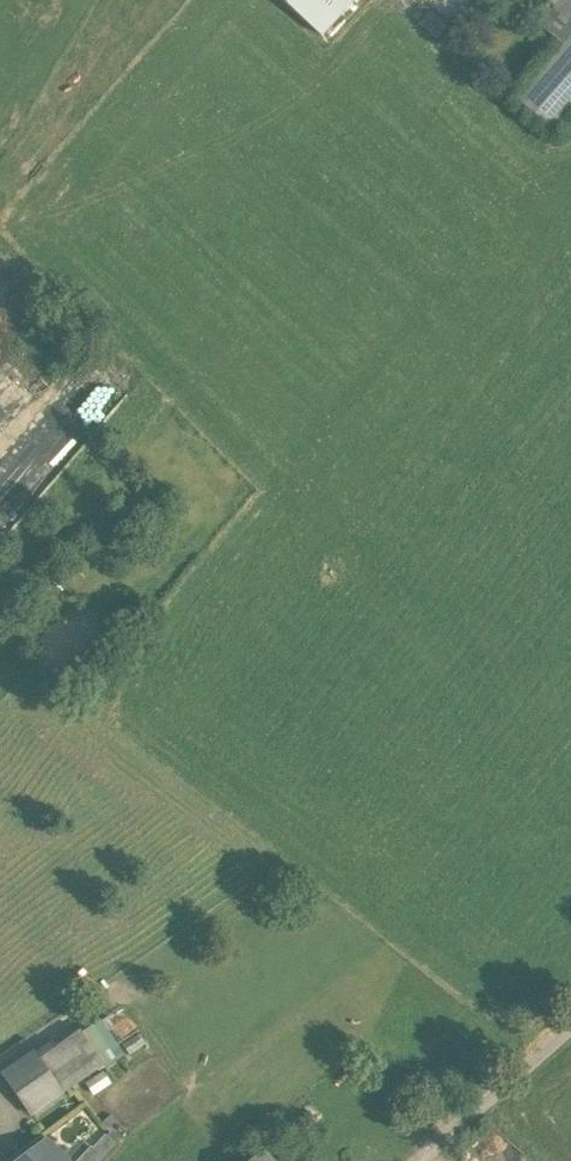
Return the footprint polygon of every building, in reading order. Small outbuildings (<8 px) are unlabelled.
[(321,35),(352,0),(281,0),(321,35)] [(539,25),(563,46),(570,36),(570,0),(560,0),(539,25)] [(516,100),(552,131),(570,109),(570,36),(563,46),(516,100)] [(37,1061),(60,1095),(120,1053),(115,1046),(122,1041),(106,1017),(79,1036),(77,1033),(37,1061)] [(132,1059),(146,1050),(137,1036),(123,1046),(132,1059)] [(60,1095),(33,1055),(3,1076),(29,1116),(60,1095)] [(435,1114),(426,1105),(416,1114),(424,1124),(435,1114)] [(78,1160),(102,1160),(117,1145),(107,1135),(93,1150),(90,1148),(78,1160)] [(15,1160),(65,1160),(43,1141),(42,1141),(15,1160)] [(250,1160),(268,1160),(260,1152),(250,1160)]
